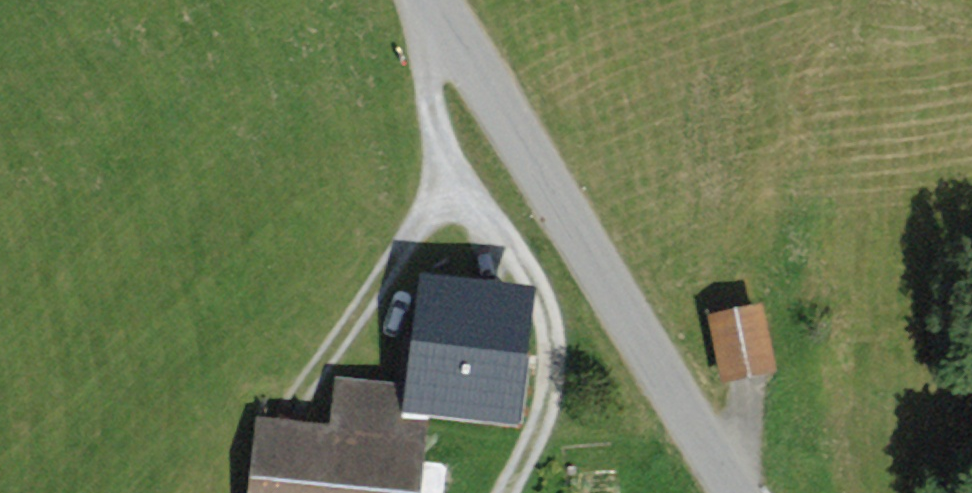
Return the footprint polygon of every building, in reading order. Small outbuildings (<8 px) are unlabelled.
[(538,283),(420,273),(411,384),(408,412),(429,414),(527,422),(538,283)] [(764,301),(706,313),(721,381),(778,369),(764,301)] [(257,414),(248,492),(420,492),(429,414),(408,412),(411,384),(337,375),(332,423),(257,414)]
